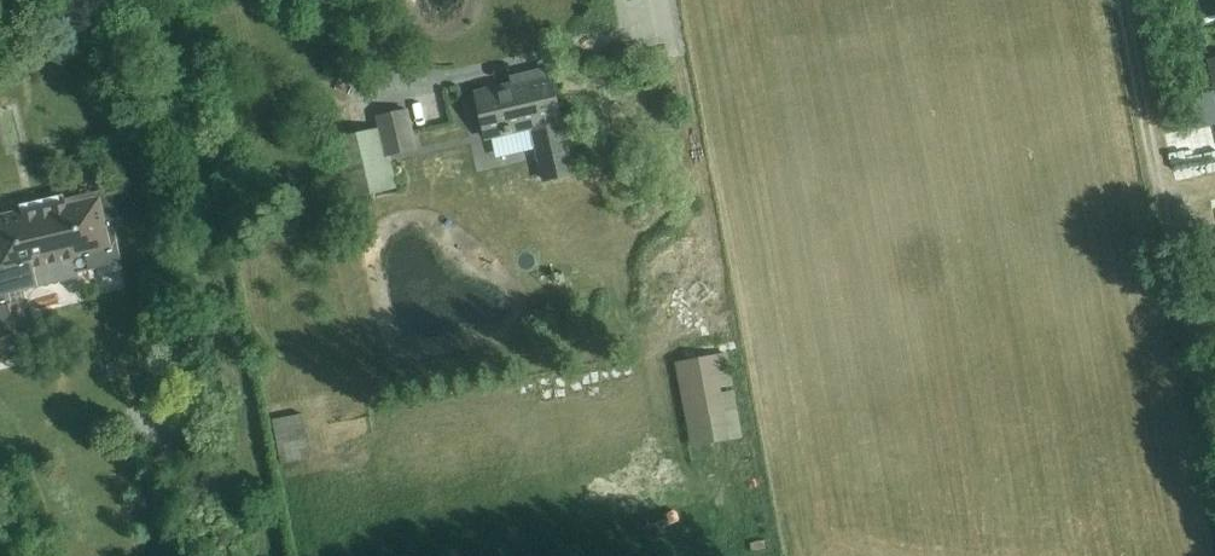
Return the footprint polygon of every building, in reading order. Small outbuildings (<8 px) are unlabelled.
[(487,137),(522,129),(533,126),(546,180),(573,174),(560,120),(561,119),(549,70),(528,75),(530,85),(515,88),(515,86),(477,94),(487,137)] [(1201,90),(1178,94),(1184,127),(1207,123),(1201,90)] [(381,128),(335,138),(349,199),(396,189),(388,155),(415,149),(407,111),(378,118),(381,128)] [(434,134),(418,142),(426,158),(442,150),(434,134)] [(1203,135),(1189,138),(1194,160),(1208,157),(1203,135)] [(63,277),(122,263),(105,190),(65,199),(67,206),(22,217),(25,230),(20,231),(21,234),(0,239),(0,362),(40,352),(28,300),(26,301),(23,286),(63,277)] [(681,362),(691,418),(697,447),(744,438),(728,353),(681,362)] [(304,414),(272,420),(281,464),(312,458),(304,414)]
